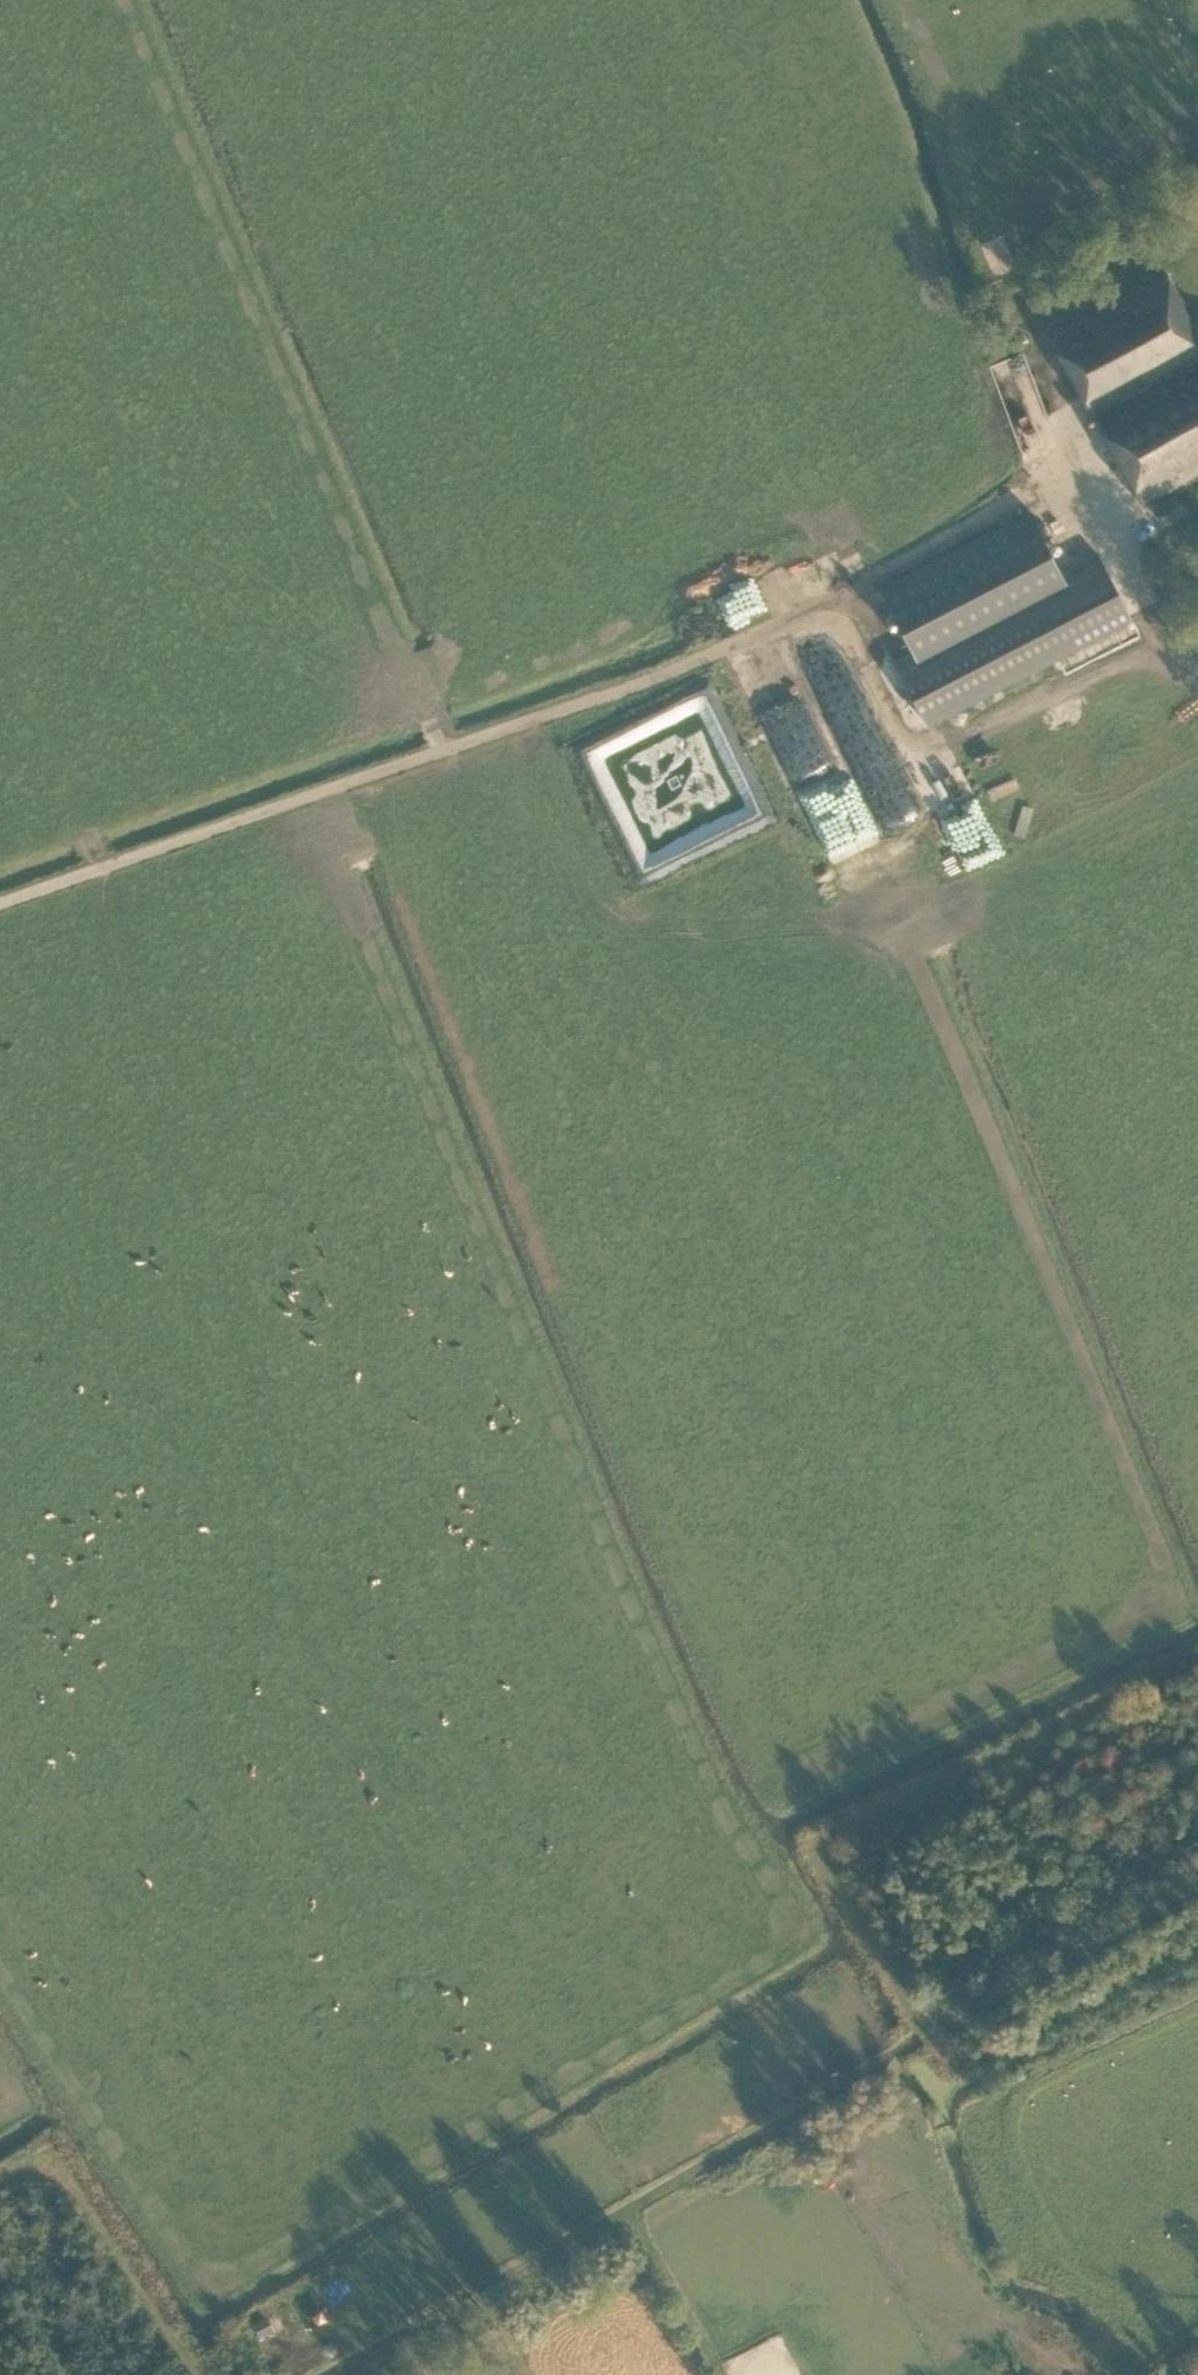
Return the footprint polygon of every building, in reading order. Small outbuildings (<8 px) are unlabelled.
[(1166,273),(1048,337),(1140,505),(1197,473),(1197,332),(1166,273)] [(1189,513),(1177,493),(1154,506),(1165,526),(1189,513)] [(1062,573),(1031,512),(881,591),(911,650),(894,659),(926,721),(1129,615),(1099,554),(1062,573)]
